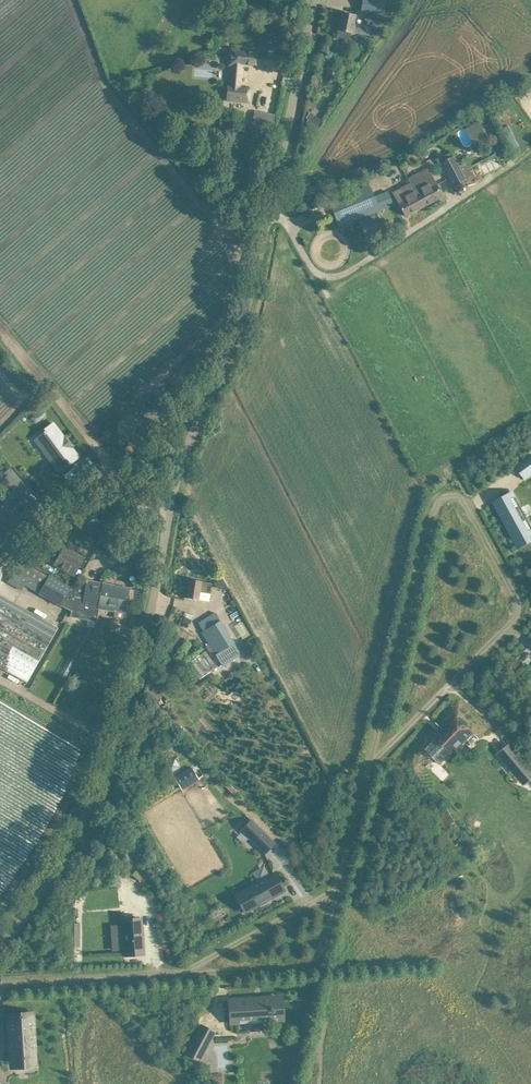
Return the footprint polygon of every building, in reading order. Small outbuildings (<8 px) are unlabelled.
[(382,22),(384,9),(387,10),(388,5),(385,4),(386,0),(362,0),(361,10),(365,11),(364,19),(382,22)] [(341,13),(338,30),(352,32),(369,35),(371,27),(354,24),(355,15),(341,13)] [(262,53),(238,51),(237,51),(236,64),(231,64),(229,86),(227,86),(226,100),(249,102),(251,88),(240,87),(242,64),(280,67),(281,54),(262,52),(262,53)] [(244,120),(245,111),(226,109),(225,119),(244,120)] [(273,124),(274,115),(255,112),(253,121),(273,124)] [(480,146),(489,141),(479,122),(470,126),(480,146)] [(514,128),(506,131),(514,152),(522,149),(514,128)] [(440,163),(453,186),(465,180),(466,181),(474,177),(467,162),(454,169),(451,165),(459,161),(453,150),(439,158),(442,162),(440,163)] [(224,180),(235,181),(237,165),(225,164),(224,180)] [(442,197),(430,175),(412,185),(423,206),(442,197)] [(405,216),(423,206),(412,185),(411,185),(410,183),(404,186),(408,194),(397,200),(397,198),(396,199),(401,208),(400,208),(401,210),(402,209),(405,216)] [(329,203),(339,227),(339,225),(358,217),(359,219),(393,205),(387,191),(374,197),(370,187),(329,203)] [(363,222),(369,238),(383,233),(378,217),(363,222)] [(51,463),(60,475),(79,460),(73,452),(71,453),(62,442),(64,440),(55,427),(44,435),(46,437),(40,441),(54,461),(51,463)] [(107,438),(112,434),(107,428),(102,432),(107,438)] [(516,467),(525,479),(530,474),(530,455),(516,467)] [(4,479),(16,493),(20,490),(21,491),(26,486),(15,473),(10,467),(4,472),(7,476),(4,479)] [(33,477),(28,482),(30,485),(38,493),(47,485),(39,476),(35,480),(33,477)] [(11,526),(11,525),(14,522),(15,523),(35,505),(35,504),(23,492),(9,505),(4,500),(5,499),(5,498),(0,502),(0,514),(11,526),(11,527),(12,526),(11,526)] [(513,497),(506,501),(505,500),(504,500),(505,502),(503,503),(502,501),(501,502),(502,503),(497,506),(496,502),(495,503),(514,538),(515,538),(520,535),(520,537),(521,536),(521,535),(523,534),(523,535),(524,535),(523,534),(530,529),(530,528),(526,519),(525,517),(526,517),(521,508),(520,508),(514,497),(514,496),(513,497)] [(101,524),(91,539),(103,548),(114,532),(101,524)] [(84,557),(64,546),(54,564),(73,575),(84,557)] [(102,586),(103,583),(87,580),(87,579),(80,578),(77,591),(49,574),(47,579),(18,562),(7,582),(21,590),(24,585),(39,593),(38,593),(61,606),(62,604),(69,608),(72,608),(71,616),(70,616),(42,665),(65,679),(98,621),(96,621),(99,608),(115,611),(114,617),(123,619),(123,616),(124,616),(124,615),(123,615),(126,604),(127,604),(127,602),(126,602),(129,588),(116,586),(115,589),(102,586)] [(189,579),(186,598),(198,600),(199,592),(210,594),(212,583),(201,581),(189,579)] [(26,682),(34,668),(58,627),(0,595),(0,667),(26,682)] [(201,631),(222,666),(241,654),(215,612),(198,622),(203,630),(201,631)] [(138,617),(131,616),(129,626),(137,628),(138,617)] [(188,663),(199,679),(217,667),(205,650),(188,663)] [(436,737),(425,749),(434,758),(440,764),(451,752),(452,753),(452,752),(455,749),(454,749),(472,731),(473,732),(473,731),(470,729),(456,715),(444,729),(443,729),(443,730),(439,734),(438,734),(437,736),(436,737)] [(530,768),(510,743),(509,743),(510,744),(499,754),(519,778),(530,768)] [(485,751),(473,762),(478,767),(490,757),(485,751)] [(466,756),(461,759),(467,769),(473,765),(466,756)] [(458,763),(453,767),(462,777),(466,773),(458,763)] [(191,767),(174,777),(181,789),(198,779),(191,767)] [(440,816),(448,831),(460,825),(452,810),(440,816)] [(275,847),(245,819),(235,829),(265,858),(275,847)] [(136,869),(131,874),(140,881),(144,876),(136,869)] [(248,910),(283,890),(274,874),(239,894),(248,910)] [(125,955),(143,954),(141,919),(123,920),(125,955)] [(70,923),(70,939),(79,939),(79,924),(70,923)] [(261,1000),(235,1002),(236,1020),(281,1017),(281,1019),(282,1019),(281,997),(260,998),(260,999),(261,999),(261,1000)] [(31,1014),(9,1016),(11,1036),(12,1036),(14,1059),(32,1058),(31,1035),(32,1034),(31,1014)] [(202,1024),(201,1024),(186,1053),(186,1054),(187,1052),(188,1053),(200,1059),(214,1032),(201,1025),(202,1024)]
